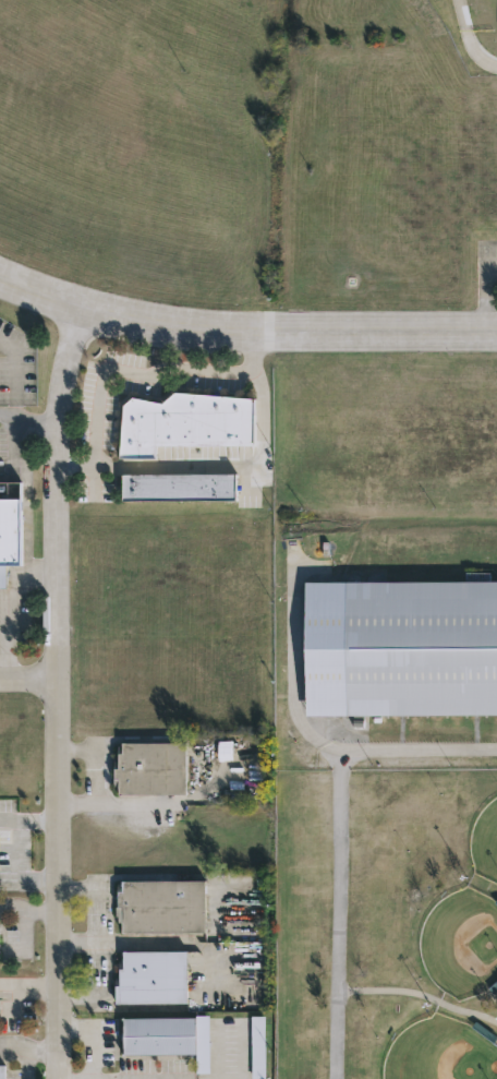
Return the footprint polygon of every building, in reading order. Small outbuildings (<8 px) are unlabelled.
[(156,442),(156,457),(120,456),(122,397),(168,398),(168,392),(253,394),(252,444),(156,442)] [(234,497),(121,497),(121,472),(234,472),(234,497)] [(21,483),(0,482),(0,498),(21,499),(21,483)] [(5,587),(0,587),(0,497),(23,497),(23,565),(5,565),(5,587)] [(470,580),(496,580),(496,715),(305,716),(304,582),(470,582),(470,580)] [(181,739),(181,792),(109,792),(109,740),(181,739)] [(204,877),(204,930),(117,930),(117,877),(204,877)] [(186,999),(118,999),(118,947),(186,947),(186,999)] [(196,1051),(123,1051),(123,1014),(196,1014),(196,1051)] [(265,1078),(264,1016),(251,1016),(251,1078),(265,1078)]
